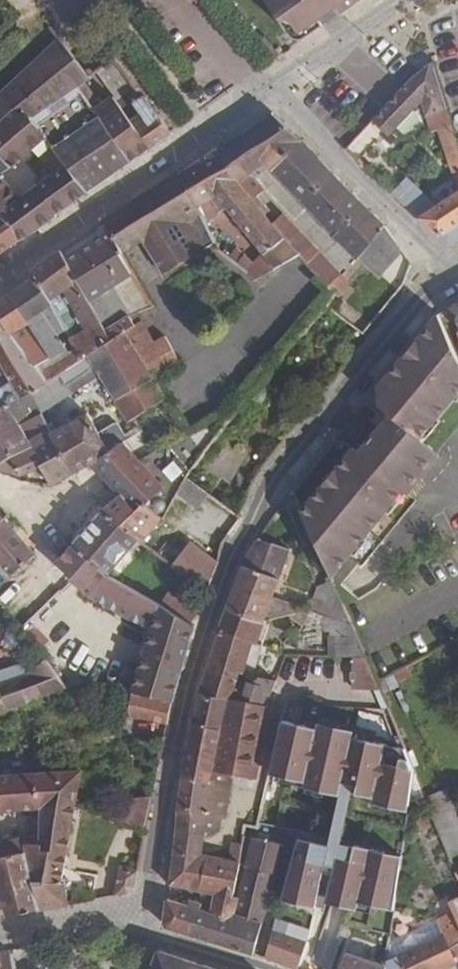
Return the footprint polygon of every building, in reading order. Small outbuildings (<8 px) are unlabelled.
[(296,43),(322,27),(317,20),(337,6),(342,13),(361,0),(266,0),(296,43)] [(80,87),(85,83),(92,78),(90,75),(58,38),(0,93),(0,123),(12,112),(32,120),(47,140),(53,149),(101,115),(96,109),(80,87)] [(94,72),(96,70),(114,57),(119,53),(109,39),(84,58),(94,72)] [(114,57),(96,70),(110,90),(114,96),(117,101),(151,148),(171,133),(145,98),(144,99),(114,57)] [(372,120),(388,137),(422,102),(426,117),(431,132),(437,130),(457,191),(435,206),(404,178),(391,192),(418,217),(446,247),(457,240),(457,144),(447,110),(433,62),(413,77),(372,120)] [(96,109),(101,106),(85,83),(80,87),(96,109)] [(101,106),(96,109),(101,115),(100,116),(132,160),(151,148),(117,101),(114,96),(101,106)] [(0,123),(0,156),(16,175),(0,186),(0,213),(20,239),(21,240),(86,193),(65,164),(41,182),(23,158),(47,140),(32,120),(12,112),(0,123)] [(384,224),(272,114),(218,149),(253,202),(260,210),(264,207),(253,193),(262,187),(252,172),(262,164),(266,168),(268,167),(355,258),(359,254),(366,262),(380,276),(402,251),(384,224)] [(101,115),(53,149),(65,164),(86,193),(132,160),(100,116),(101,115)] [(224,239),(217,248),(247,273),(253,280),(298,256),(284,241),(271,225),(260,210),(253,202),(218,149),(216,146),(177,171),(204,223),(225,208),(262,253),(252,263),(224,239)] [(16,175),(0,156),(0,186),(16,175)] [(163,274),(214,242),(204,223),(177,171),(102,219),(104,222),(122,253),(142,239),(163,274)] [(20,239),(0,213),(0,253),(20,239)] [(282,214),(271,225),(284,241),(328,286),(338,275),(282,214)] [(104,222),(61,251),(109,331),(129,319),(138,314),(152,306),(122,253),(104,222)] [(30,270),(34,277),(85,357),(123,333),(134,326),(129,319),(109,331),(61,251),(30,270)] [(328,286),(337,295),(347,284),(338,275),(328,286)] [(34,277),(10,293),(54,355),(35,366),(46,381),(59,373),(85,357),(34,277)] [(0,300),(0,315),(35,366),(54,355),(10,293),(0,300)] [(448,307),(457,326),(457,301),(448,307)] [(153,342),(138,314),(129,319),(134,326),(123,333),(151,377),(180,365),(164,336),(153,342)] [(437,314),(377,386),(379,406),(389,415),(358,452),(353,448),(299,511),(330,579),(402,491),(408,495),(439,456),(419,440),(457,396),(457,357),(437,314)] [(5,407),(30,391),(46,381),(35,366),(0,315),(0,399),(5,407)] [(151,377),(123,333),(85,357),(59,373),(71,391),(74,392),(100,376),(128,420),(164,398),(151,377)] [(71,391),(59,373),(46,381),(30,391),(40,411),(71,391)] [(72,475),(51,433),(40,411),(30,391),(5,407),(0,410),(0,471),(20,476),(41,466),(52,486),(72,475)] [(98,433),(88,413),(51,433),(72,475),(92,465),(123,442),(127,439),(119,425),(115,424),(98,433)] [(127,439),(123,442),(141,461),(151,455),(137,433),(127,439)] [(151,455),(141,461),(123,442),(92,465),(120,494),(134,512),(143,502),(161,518),(176,493),(186,478),(190,472),(166,445),(151,455)] [(194,484),(186,478),(176,493),(196,508),(207,494),(202,489),(194,484)] [(161,518),(143,502),(134,512),(120,494),(102,509),(138,539),(141,542),(161,518)] [(108,575),(138,539),(102,509),(72,544),(108,575)] [(35,556),(3,520),(0,523),(0,564),(11,576),(35,556)] [(246,553),(226,607),(263,621),(270,619),(296,612),(298,605),(272,597),(279,579),(289,550),(257,538),(246,553)] [(171,566),(206,593),(217,563),(190,541),(171,566)] [(139,626),(149,632),(158,605),(108,575),(72,544),(57,562),(90,595),(127,618),(139,626)] [(317,589),(309,609),(349,622),(331,582),(317,589)] [(167,592),(158,605),(189,624),(199,613),(167,592)] [(132,691),(131,692),(172,701),(193,626),(189,624),(158,605),(149,632),(132,691)] [(263,621),(226,607),(198,694),(226,699),(266,706),(274,682),(251,677),(270,619),(263,621)] [(365,656),(349,622),(309,609),(302,624),(328,635),(336,638),(336,656),(352,656),(365,656)] [(378,686),(365,656),(352,656),(351,686),(378,686)] [(26,702),(65,688),(43,660),(17,679),(26,702)] [(26,702),(17,679),(0,684),(0,711),(26,702)] [(131,692),(127,714),(167,723),(172,701),(131,692)] [(226,699),(198,694),(190,724),(220,730),(226,699)] [(266,706),(226,699),(220,730),(214,756),(212,768),(231,772),(254,776),(259,749),(268,707),(266,706)] [(280,721),(269,775),(340,792),(342,784),(357,788),(355,796),(408,809),(414,770),(406,752),(280,721)] [(220,730),(190,724),(186,750),(214,756),(220,730)] [(214,756),(186,750),(181,777),(209,783),(212,768),(214,756)] [(222,818),(225,816),(231,772),(212,768),(209,783),(181,777),(178,810),(175,833),(173,849),(168,884),(200,892),(208,856),(200,854),(204,831),(217,832),(219,818),(222,818)] [(81,770),(0,776),(0,812),(40,809),(75,806),(75,803),(81,770)] [(448,854),(457,850),(457,820),(445,789),(425,798),(448,854)] [(119,825),(145,831),(152,798),(125,800),(119,825)] [(40,809),(40,820),(31,820),(33,834),(0,841),(0,857),(22,852),(39,910),(69,905),(65,883),(60,883),(75,806),(40,809)] [(274,827),(258,824),(258,829),(255,829),(252,839),(271,843),(274,827)] [(248,855),(252,839),(255,829),(245,827),(242,845),(240,854),(248,855)] [(281,899),(315,908),(321,885),(331,846),(315,843),(317,836),(298,831),(281,899)] [(342,842),(317,836),(315,843),(331,846),(321,885),(329,887),(332,877),(335,878),(340,859),(353,862),(357,847),(342,844),(342,842)] [(284,845),(271,843),(252,839),(248,855),(245,866),(239,899),(231,896),(238,862),(229,861),(208,856),(200,892),(213,895),(211,906),(189,900),(187,906),(166,899),(163,924),(165,928),(252,954),(262,921),(284,845)] [(240,854),(242,845),(233,843),(229,861),(238,862),(240,854)] [(329,887),(327,896),(393,914),(399,868),(382,864),(385,855),(357,847),(353,862),(340,859),(335,878),(332,877),(329,887)] [(0,857),(0,890),(8,917),(39,910),(22,852),(0,857)] [(128,894),(133,888),(138,869),(121,867),(116,896),(128,894)] [(448,901),(453,912),(457,924),(457,896),(448,901)] [(387,958),(386,966),(386,968),(446,968),(457,964),(454,957),(457,955),(457,924),(453,912),(436,920),(442,933),(387,958)] [(264,958),(296,968),(297,968),(306,942),(281,933),(284,922),(276,919),(264,958)] [(442,933),(436,920),(389,942),(387,958),(442,933)] [(309,931),(284,922),(281,933),(306,942),(309,931)] [(159,950),(156,952),(151,968),(216,968),(159,950)] [(0,953),(0,968),(14,968),(9,951),(0,953)] [(20,955),(22,968),(46,968),(42,951),(20,955)] [(348,955),(343,968),(386,968),(386,966),(348,955)]
